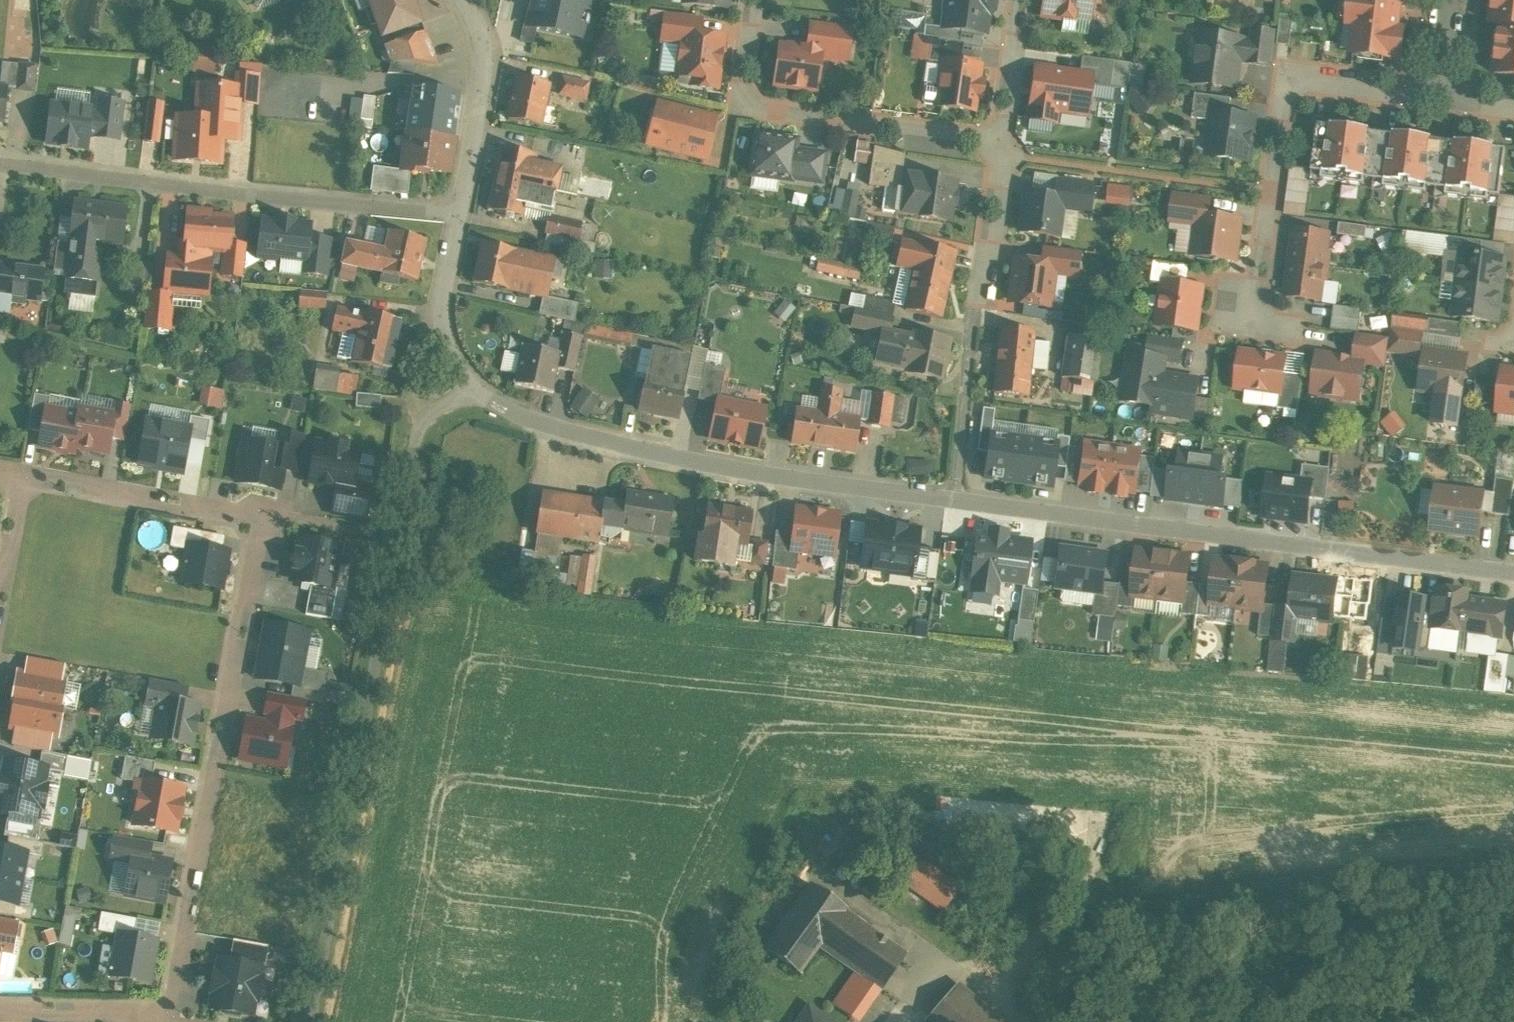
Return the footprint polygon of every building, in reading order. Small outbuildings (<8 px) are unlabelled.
[(31,0),(11,0),(11,12),(31,12),(31,0)] [(412,0),(392,0),(372,7),(392,62),(436,65),(412,0)] [(528,24),(528,26),(581,38),(589,0),(533,0),(528,24)] [(689,2),(685,2),(685,3),(727,9),(728,0),(689,0),(689,2)] [(945,11),(947,15),(945,28),(962,31),(965,29),(971,29),(972,30),(985,32),(986,19),(984,15),(988,12),(990,12),(993,10),(994,3),(992,0),(989,0),(946,0),(945,11)] [(1036,33),(1089,40),(1092,0),(1040,0),(1036,33)] [(1381,0),(1351,0),(1348,25),(1355,26),(1356,25),(1396,30),(1400,4),(1400,3),(1381,0)] [(1494,10),(1497,15),(1496,22),(1488,21),(1488,22),(1492,23),(1492,24),(1502,25),(1500,36),(1504,41),(1503,49),(1495,47),(1494,48),(1498,49),(1497,61),(1500,65),(1499,73),(1491,72),(1495,73),(1495,74),(1513,77),(1513,0),(1495,0),(1494,10)] [(701,18),(666,13),(663,35),(683,37),(683,33),(699,35),(701,18)] [(1294,17),(1281,15),(1277,45),(1290,46),(1294,17)] [(1396,30),(1356,25),(1355,26),(1352,54),(1400,60),(1404,31),(1396,30)] [(851,32),(811,26),(808,47),(822,49),(821,54),(846,57),(845,59),(847,59),(851,32)] [(985,32),(972,30),(971,29),(965,29),(962,31),(960,42),(964,43),(983,45),(985,32)] [(1275,32),(1253,29),(1251,42),(1242,40),(1240,62),(1248,63),(1248,64),(1270,67),(1275,32)] [(699,35),(683,33),(683,37),(663,35),(662,42),(682,45),(678,76),(694,78),(694,79),(700,87),(709,88),(717,82),(723,39),(699,35)] [(1242,40),(1201,35),(1197,62),(1195,61),(1192,82),(1213,85),(1214,87),(1221,88),(1224,87),(1236,88),(1240,62),(1242,40)] [(932,38),(916,36),(913,59),(929,61),(932,38)] [(960,42),(932,38),(929,61),(943,63),(943,62),(961,64),(964,43),(960,42)] [(983,45),(964,43),(961,64),(979,67),(983,45)] [(803,49),(781,46),(776,85),(816,91),(821,54),(822,49),(808,47),(804,47),(803,49)] [(215,51),(195,50),(195,60),(215,62),(215,51)] [(961,64),(943,62),(943,63),(939,86),(939,87),(944,88),(942,106),(974,111),(976,97),(981,98),(983,82),(978,81),(980,67),(979,67),(961,64)] [(36,67),(20,65),(3,64),(1,88),(8,89),(8,90),(34,93),(36,67)] [(1097,74),(1029,64),(1019,126),(1057,131),(1059,117),(1091,122),(1097,74)] [(261,78),(247,77),(245,104),(259,105),(261,78)] [(549,85),(517,78),(512,105),(509,104),(506,117),(509,118),(508,120),(541,127),(549,85)] [(589,84),(563,79),(559,95),(586,100),(589,84)] [(939,86),(928,85),(927,87),(925,86),(923,102),(925,102),(925,104),(942,106),(944,88),(939,87),(939,86)] [(241,90),(201,87),(198,120),(179,119),(177,161),(196,162),(219,163),(221,140),(237,141),(241,90)] [(460,94),(412,87),(406,132),(413,133),(454,139),(456,123),(458,123),(460,110),(458,110),(460,94)] [(0,88),(0,123),(5,124),(8,90),(8,89),(1,88),(0,88)] [(1231,99),(1196,94),(1192,118),(1212,121),(1213,114),(1229,116),(1231,99)] [(375,97),(350,96),(348,125),(373,127),(375,97)] [(155,145),(162,103),(152,101),(144,143),(155,145)] [(91,110),(52,106),(48,143),(60,145),(60,146),(63,147),(63,145),(71,146),(71,148),(74,148),(74,147),(86,148),(88,136),(96,137),(99,115),(92,115),(91,115),(91,114),(91,110)] [(711,118),(665,106),(654,145),(705,158),(711,134),(707,133),(711,118)] [(1229,116),(1213,114),(1212,121),(1209,141),(1218,142),(1216,157),(1249,161),(1251,146),(1254,144),(1255,136),(1253,133),(1255,120),(1229,116)] [(1369,130),(1331,125),(1331,127),(1318,125),(1315,144),(1316,145),(1315,153),(1314,153),(1312,172),(1322,173),(1321,180),(1338,182),(1347,183),(1348,183),(1364,186),(1365,179),(1375,180),(1381,134),(1369,132),(1369,130)] [(454,139),(413,133),(411,147),(407,151),(404,171),(404,173),(411,173),(424,175),(425,171),(447,174),(449,157),(452,157),(454,141),(458,141),(458,139),(454,139)] [(1432,138),(1393,133),(1393,135),(1381,134),(1375,180),(1384,182),(1384,188),(1400,190),(1410,191),(1409,192),(1426,194),(1427,187),(1437,189),(1443,142),(1431,140),(1432,138)] [(796,141),(757,136),(752,175),(791,181),(792,179),(802,180),(805,152),(795,151),(796,141)] [(1494,146),(1455,141),(1455,144),(1443,142),(1437,189),(1447,190),(1446,196),(1462,199),(1462,198),(1472,199),(1472,200),(1488,202),(1489,196),(1500,197),(1502,178),(1503,170),(1506,151),(1493,149),(1494,146)] [(874,148),(858,145),(855,162),(872,165),(874,148)] [(956,183),(902,175),(905,156),(874,148),(872,165),(869,186),(905,191),(901,215),(919,218),(951,222),(956,183)] [(535,158),(502,151),(496,180),(556,193),(559,178),(541,174),(541,177),(531,175),(535,158)] [(825,155),(805,152),(802,180),(821,183),(825,155)] [(404,171),(374,167),(370,191),(408,196),(411,173),(404,173),(404,171)] [(1309,171),(1293,168),(1287,215),(1303,217),(1309,171)] [(597,182),(581,178),(577,197),(594,200),(597,182)] [(556,193),(496,180),(490,209),(522,216),(526,198),(536,201),(535,204),(553,207),(556,193)] [(1093,185),(1058,180),(1055,197),(1064,198),(1062,211),(1089,215),(1093,185)] [(1101,203),(1128,208),(1131,187),(1105,182),(1101,203)] [(854,194),(846,192),(842,208),(829,205),(828,212),(841,215),(854,218),(856,208),(851,207),(854,194)] [(1055,197),(1025,193),(1020,232),(1059,237),(1062,211),(1064,198),(1055,197)] [(1210,201),(1175,196),(1171,222),(1197,225),(1199,215),(1208,217),(1210,201)] [(1503,196),(1496,243),(1512,245),(1513,229),(1513,198),(1503,196)] [(126,209),(75,203),(71,237),(70,237),(70,245),(58,244),(54,272),(65,274),(66,275),(64,296),(95,299),(98,276),(90,275),(92,253),(93,253),(95,241),(122,245),(126,209)] [(206,250),(210,217),(210,212),(188,211),(185,248),(182,251),(181,259),(168,257),(165,291),(207,295),(210,263),(208,261),(201,261),(202,249),(206,250)] [(1208,217),(1199,215),(1197,225),(1193,255),(1197,255),(1199,258),(1213,260),(1215,258),(1236,261),(1241,221),(1208,217)] [(210,217),(206,250),(211,250),(225,252),(229,252),(230,245),(232,219),(210,217)] [(580,225),(551,218),(548,233),(578,241),(580,225)] [(294,221),(279,219),(279,222),(262,220),(258,256),(263,257),(265,259),(279,260),(281,259),(304,261),(306,262),(309,238),(310,226),(294,224),(294,221)] [(895,229),(867,223),(864,237),(892,243),(895,229)] [(1367,227),(1339,224),(1338,235),(1366,239),(1367,227)] [(1330,236),(1317,234),(1317,231),(1307,230),(1307,233),(1294,231),(1290,262),(1328,267),(1330,253),(1327,253),(1330,236)] [(426,241),(391,233),(386,253),(347,245),(343,265),(382,273),(382,274),(382,275),(380,284),(397,287),(399,278),(417,282),(426,241)] [(1483,242),(1449,237),(1447,252),(1463,255),(1463,253),(1481,256),(1483,242)] [(331,240),(309,238),(306,262),(304,261),(303,273),(323,276),(326,276),(331,240)] [(955,252),(904,241),(898,268),(914,272),(949,280),(955,252)] [(246,247),(230,245),(229,252),(225,252),(222,275),(242,277),(246,247)] [(548,259),(483,245),(475,283),(543,297),(544,297),(548,278),(544,277),(548,259)] [(1042,265),(1016,262),(1014,274),(1012,276),(1011,282),(1013,284),(1011,302),(1039,306),(1040,298),(1050,299),(1053,274),(1077,277),(1080,252),(1044,247),(1042,265)] [(206,250),(202,249),(201,261),(208,261),(210,263),(211,250),(206,250)] [(1481,256),(1463,253),(1463,255),(1461,268),(1464,273),(1463,286),(1500,291),(1504,265),(1499,258),(1481,256)] [(1190,267),(1154,262),(1151,282),(1164,284),(1164,283),(1187,286),(1190,267)] [(1328,267),(1290,262),(1285,296),(1321,301),(1323,281),(1326,281),(1328,267)] [(861,269),(838,264),(835,276),(859,281),(861,269)] [(1,266),(0,273),(0,313),(9,314),(10,303),(25,305),(25,301),(41,303),(45,271),(1,266)] [(914,272),(901,269),(893,303),(896,304),(896,305),(906,308),(914,272)] [(949,280),(914,272),(906,308),(906,311),(940,319),(949,280)] [(1187,286),(1164,283),(1164,284),(1158,325),(1176,328),(1196,330),(1202,288),(1187,286)] [(1500,291),(1463,286),(1461,298),(1457,301),(1455,317),(1490,322),(1497,317),(1500,291)] [(327,295),(300,292),(299,309),(325,311),(327,295)] [(167,296),(148,295),(144,329),(170,331),(172,311),(165,310),(167,296)] [(544,297),(543,297),(539,315),(575,323),(579,304),(544,297)] [(893,303),(865,297),(862,311),(893,318),(896,305),(896,304),(893,303)] [(1362,310),(1334,306),(1331,330),(1359,333),(1362,310)] [(402,321),(363,313),(363,314),(337,308),(332,332),(357,338),(351,363),(390,372),(391,369),(392,369),(394,359),(393,358),(402,321)] [(862,311),(858,310),(854,325),(866,327),(865,330),(884,334),(884,333),(889,335),(893,318),(862,311)] [(1463,324),(1429,319),(1427,334),(1461,339),(1463,324)] [(1196,330),(1176,328),(1174,340),(1196,343),(1198,331),(1196,330)] [(1034,332),(1001,329),(994,394),(1028,397),(1034,332)] [(1422,334),(1391,330),(1390,339),(1388,353),(1419,358),(1422,334)] [(948,342),(916,335),(915,340),(889,335),(884,333),(884,334),(878,361),(909,368),(908,373),(940,379),(948,342)] [(582,338),(563,334),(558,354),(560,354),(557,369),(574,373),(582,338)] [(1390,339),(1358,334),(1355,360),(1364,361),(1364,364),(1386,367),(1388,353),(1390,339)] [(1101,341),(1069,336),(1063,378),(1094,383),(1101,341)] [(1199,381),(1162,375),(1165,360),(1146,357),(1148,347),(1131,345),(1122,401),(1154,406),(1153,412),(1192,418),(1199,381)] [(558,354),(523,346),(514,385),(551,393),(557,369),(560,354),(558,354)] [(1469,354),(1423,348),(1417,394),(1434,396),(1430,425),(1458,429),(1469,354)] [(691,357),(652,349),(639,412),(640,412),(640,411),(677,419),(677,420),(678,420),(691,357)] [(707,352),(693,349),(689,371),(702,374),(707,352)] [(1286,359),(1241,353),(1236,388),(1280,394),(1281,394),(1283,377),(1286,359)] [(1355,360),(1318,355),(1313,389),(1326,390),(1325,396),(1359,401),(1364,364),(1364,361),(1355,360)] [(726,370),(705,365),(698,401),(717,405),(718,401),(720,401),(726,370)] [(1503,370),(1497,412),(1513,414),(1513,371),(1503,370)] [(358,378),(316,371),(314,387),(337,391),(336,393),(355,395),(358,378)] [(1302,380),(1283,377),(1281,394),(1280,394),(1278,409),(1298,411),(1302,380)] [(1070,384),(1062,384),(1060,409),(1069,410),(1070,384)] [(570,410),(587,418),(598,396),(581,388),(570,410)] [(819,413),(796,410),(791,443),(823,448),(832,390),(823,388),(819,413)] [(205,407),(221,409),(223,391),(207,389),(205,407)] [(861,420),(838,416),(842,391),(832,390),(823,448),(856,453),(861,420)] [(893,396),(874,393),(869,425),(888,428),(893,396)] [(50,398),(35,395),(28,431),(43,433),(47,410),(48,410),(50,398)] [(354,408),(378,409),(378,396),(354,396),(354,408)] [(720,401),(718,401),(717,405),(710,439),(728,443),(728,442),(741,444),(741,445),(757,448),(764,418),(750,415),(751,408),(720,401)] [(131,407),(115,404),(113,415),(114,416),(110,439),(125,442),(131,407)] [(48,410),(47,410),(43,433),(40,447),(74,453),(75,447),(74,447),(80,416),(79,415),(48,410)] [(113,415),(80,410),(79,415),(80,416),(74,447),(75,447),(108,453),(110,439),(114,416),(113,415)] [(1379,422),(1391,437),(1405,427),(1393,411),(1379,422)] [(162,429),(146,426),(140,463),(169,468),(169,470),(182,472),(190,429),(163,424),(162,429)] [(1057,427),(1031,424),(1030,433),(1025,468),(1025,469),(1051,473),(1057,427)] [(1030,433),(991,427),(986,463),(1025,468),(1030,433)] [(305,437),(283,434),(281,448),(285,449),(281,470),(299,473),(305,437)] [(281,448),(246,442),(245,445),(240,448),(239,458),(242,463),(238,483),(278,490),(281,470),(285,449),(281,448)] [(331,446),(317,443),(309,483),(333,487),(336,492),(335,497),(369,503),(372,489),(354,485),(360,451),(346,449),(347,446),(331,443),(331,446)] [(1112,448),(1085,444),(1079,484),(1087,485),(1087,488),(1087,492),(1100,494),(1101,490),(1107,491),(1112,448)] [(1140,452),(1112,448),(1107,491),(1113,491),(1112,495),(1126,497),(1127,490),(1135,492),(1140,452)] [(1201,456),(1180,453),(1177,472),(1170,471),(1168,485),(1166,499),(1188,502),(1188,506),(1194,507),(1201,456)] [(1222,459),(1201,456),(1194,507),(1200,508),(1201,504),(1223,507),(1226,484),(1226,483),(1227,479),(1220,478),(1222,459)] [(907,473),(930,474),(930,463),(907,462),(907,473)] [(1329,469),(1303,465),(1301,482),(1311,484),(1309,499),(1326,501),(1329,469)] [(1301,482),(1270,478),(1264,517),(1306,522),(1309,499),(1311,484),(1301,482)] [(1496,479),(1491,513),(1481,512),(1481,513),(1509,517),(1513,487),(1513,481),(1496,479)] [(1483,495),(1436,489),(1436,492),(1433,517),(1431,530),(1478,536),(1481,513),(1481,512),(1483,495)] [(1436,492),(1422,491),(1419,515),(1433,517),(1436,492)] [(605,504),(542,494),(536,534),(599,544),(602,526),(605,504)] [(644,496),(630,494),(630,495),(627,494),(625,507),(605,504),(602,526),(621,529),(621,530),(668,537),(673,502),(644,497),(644,496)] [(369,503),(335,497),(332,515),(366,521),(369,503)] [(751,514),(710,507),(705,538),(700,538),(696,561),(719,565),(720,554),(733,557),(735,544),(745,546),(751,514)] [(813,509),(811,512),(797,510),(794,535),(792,552),(798,553),(819,555),(820,546),(834,548),(838,515),(823,513),(821,510),(813,509)] [(888,571),(893,528),(867,525),(862,568),(888,571)] [(202,533),(176,528),(172,548),(189,551),(190,545),(199,547),(202,533)] [(893,528),(888,571),(912,574),(913,569),(914,569),(916,550),(919,532),(893,528)] [(794,535),(776,532),(772,569),(796,572),(798,553),(792,552),(794,535)] [(226,537),(202,533),(199,547),(223,551),(226,537)] [(1030,544),(978,537),(973,576),(975,577),(973,593),(993,595),(995,580),(1025,584),(1030,544)] [(340,546),(300,539),(294,569),(299,570),(303,576),(302,584),(311,586),(332,590),(333,589),(340,546)] [(767,544),(752,541),(748,563),(764,565),(767,544)] [(199,547),(190,545),(189,551),(186,564),(185,563),(184,566),(186,567),(183,583),(221,590),(228,552),(223,551),(199,547)] [(1108,556),(1060,549),(1055,588),(1095,593),(1103,594),(1104,584),(1108,556)] [(939,553),(916,550),(914,569),(913,569),(912,574),(911,581),(935,584),(939,553)] [(550,555),(522,551),(518,578),(545,583),(550,555)] [(1157,554),(1137,551),(1134,577),(1132,596),(1133,596),(1158,599),(1164,553),(1157,552),(1157,554)] [(1190,558),(1171,555),(1171,554),(1164,553),(1158,599),(1183,602),(1185,602),(1187,583),(1190,558)] [(565,586),(573,586),(573,595),(592,596),(592,556),(565,556),(565,586)] [(1235,563),(1215,561),(1212,586),(1210,605),(1212,606),(1236,609),(1242,562),(1235,562),(1235,563)] [(1268,567),(1249,565),(1249,563),(1242,562),(1236,609),(1261,612),(1263,612),(1264,605),(1268,567)] [(1134,577),(1121,575),(1120,585),(1117,607),(1132,609),(1133,596),(1132,596),(1134,577)] [(1340,623),(1358,625),(1361,602),(1369,603),(1372,580),(1347,576),(1340,623)] [(1337,582),(1295,578),(1291,608),(1290,617),(1298,618),(1332,622),(1337,582)] [(1200,585),(1187,583),(1185,602),(1183,602),(1182,615),(1197,616),(1200,585)] [(1120,585),(1104,584),(1103,594),(1095,593),(1092,615),(1116,618),(1117,607),(1120,585)] [(1212,586),(1200,585),(1197,616),(1210,618),(1212,606),(1210,605),(1212,586)] [(332,590),(311,586),(306,615),(331,620),(337,589),(333,589),(332,590)] [(1038,592),(1022,589),(1018,621),(1034,623),(1038,592)] [(1467,593),(1437,589),(1432,628),(1432,629),(1460,633),(1465,599),(1466,599),(1467,593)] [(1399,596),(1392,648),(1418,652),(1419,642),(1426,600),(1399,596)] [(1466,599),(1465,599),(1460,633),(1501,639),(1506,605),(1466,599)] [(1276,606),(1264,605),(1263,612),(1261,612),(1258,637),(1272,638),(1276,607),(1276,606)] [(1291,608),(1276,607),(1272,638),(1272,641),(1295,644),(1298,618),(1290,617),(1291,608)] [(309,632),(266,624),(257,671),(294,678),(300,679),(302,669),(309,632)] [(1460,633),(1432,629),(1430,644),(1458,648),(1460,633)] [(1267,643),(1266,670),(1282,671),(1283,643),(1267,643)] [(1510,656),(1490,654),(1484,693),(1504,695),(1510,656)] [(63,664),(29,658),(26,676),(60,682),(63,664)] [(327,674),(302,669),(300,679),(294,678),(291,698),(303,700),(321,703),(327,674)] [(26,676),(18,674),(13,701),(62,710),(62,709),(60,709),(65,683),(60,682),(26,676)] [(187,687),(152,681),(148,704),(159,706),(160,700),(184,704),(187,687)] [(347,694),(331,691),(329,705),(345,708),(347,694)] [(291,698),(271,694),(271,696),(269,696),(266,715),(270,715),(292,720),(301,721),(304,702),(302,702),(303,700),(291,698)] [(184,704),(160,700),(159,706),(153,739),(191,746),(193,732),(195,733),(197,720),(196,720),(198,707),(184,704)] [(62,710),(13,701),(13,702),(15,702),(10,727),(16,729),(50,735),(57,736),(58,734),(56,733),(57,725),(59,724),(62,710)] [(270,715),(268,725),(248,722),(241,759),(285,767),(291,730),(290,730),(292,720),(270,715)] [(50,735),(16,729),(13,746),(42,752),(47,753),(50,735)] [(47,753),(42,752),(39,768),(46,769),(46,770),(64,773),(67,756),(47,753)] [(20,762),(20,764),(6,761),(3,778),(0,777),(0,790),(45,798),(47,786),(43,785),(46,770),(46,769),(39,768),(35,767),(35,765),(20,762)] [(182,789),(138,781),(134,803),(139,803),(135,825),(175,832),(177,820),(179,820),(182,802),(180,802),(182,789)] [(0,790),(0,792),(0,811),(8,813),(37,818),(39,807),(43,808),(45,798),(0,790)] [(37,818),(8,813),(4,836),(37,842),(40,825),(36,824),(37,818)] [(151,843),(115,837),(111,859),(132,863),(133,856),(148,859),(151,843)] [(21,879),(26,853),(0,849),(0,875),(21,879)] [(959,889),(907,852),(892,874),(943,911),(959,889)] [(148,859),(133,856),(132,863),(126,896),(164,903),(171,863),(148,859)] [(0,875),(0,902),(17,905),(21,879),(0,875)] [(846,910),(813,886),(767,952),(800,975),(844,913),(846,910)] [(1027,936),(959,889),(943,911),(937,920),(1005,968),(1027,936)] [(57,944),(68,946),(75,914),(63,911),(57,944)] [(906,956),(844,913),(820,947),(882,990),(906,956)] [(117,916),(103,914),(100,931),(114,934),(117,916)] [(136,920),(117,916),(114,934),(119,935),(133,937),(136,920)] [(0,921),(0,941),(1,941),(0,947),(0,951),(13,953),(18,924),(0,921)] [(133,937),(119,935),(116,950),(111,976),(111,977),(149,984),(157,942),(133,937)] [(269,947),(234,940),(231,956),(262,962),(266,962),(269,947)] [(116,950),(104,948),(99,974),(111,976),(116,950)] [(303,953),(276,948),(274,960),(301,965),(303,953)] [(213,982),(260,990),(262,979),(259,978),(262,962),(231,956),(230,962),(220,960),(217,974),(214,973),(213,982)] [(856,976),(835,1006),(852,1018),(873,988),(856,976)] [(260,990),(213,982),(211,992),(214,993),(211,1009),(225,1012),(225,1014),(240,1017),(240,1014),(252,1017),(255,1000),(258,1001),(260,990)] [(927,1021),(928,1021),(1001,1021),(959,985),(927,1021)] [(809,1010),(801,1021),(827,1021),(809,1010)]
